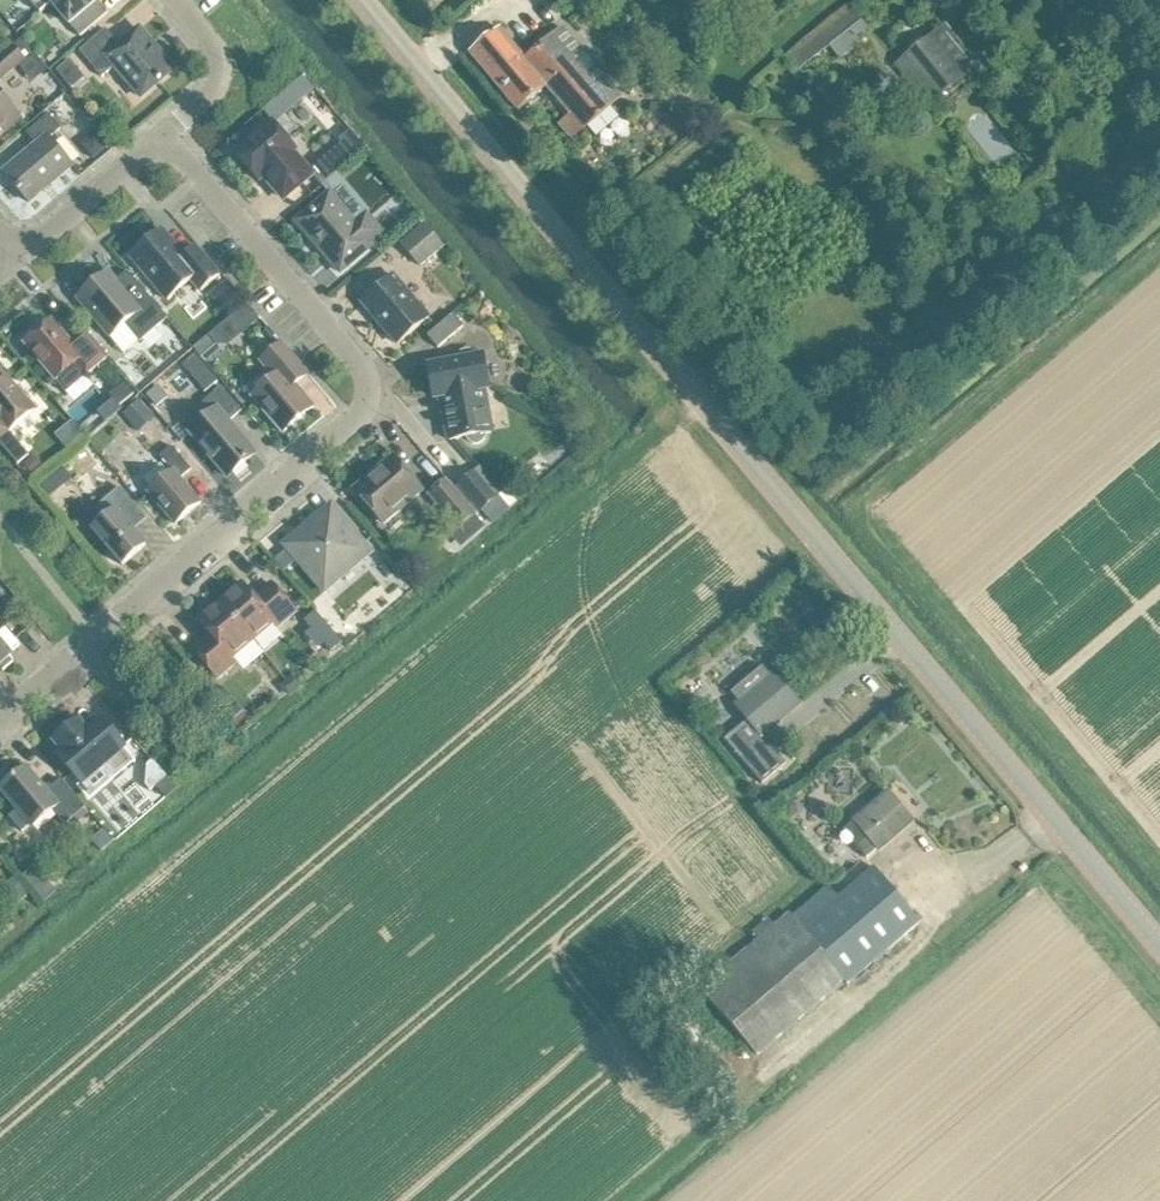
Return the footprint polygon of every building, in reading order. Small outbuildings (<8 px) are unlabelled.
[(56,0),(30,0),(41,12),(51,3),(51,4),(56,0)] [(51,4),(69,25),(70,25),(80,37),(90,28),(108,13),(98,1),(99,0),(56,0),(51,4)] [(927,105),(935,99),(978,65),(946,24),(895,65),(927,105)] [(526,58),(499,26),(493,32),(470,50),(519,109),(547,85),(571,114),(561,123),(573,137),(587,125),(597,136),(620,116),(610,105),(622,94),(605,73),(596,80),(588,71),(581,77),(570,64),(577,58),(555,32),(526,58)] [(120,46),(106,29),(80,51),(102,78),(115,67),(141,98),(174,70),(140,29),(120,46)] [(24,60),(13,46),(0,57),(0,81),(24,60)] [(65,49),(50,62),(62,76),(77,63),(65,49)] [(832,54),(820,63),(829,76),(841,67),(832,54)] [(304,77),(291,88),(302,101),(315,90),(304,77)] [(1005,140),(1026,130),(1007,87),(985,97),(1005,140)] [(20,118),(0,95),(0,127),(1,126),(5,131),(20,118)] [(29,203),(73,166),(50,138),(61,129),(49,115),(45,118),(27,133),(36,145),(3,172),(29,203)] [(284,199),(311,175),(293,153),(296,150),(273,122),(236,154),(259,181),(265,177),(284,199)] [(364,148),(350,133),(340,142),(354,157),(364,148)] [(620,178),(609,185),(615,194),(626,187),(620,178)] [(356,224),(330,194),(297,222),(311,239),(312,238),(319,245),(318,246),(340,273),(373,245),(370,241),(381,232),(366,215),(356,224)] [(421,267),(444,247),(424,224),(401,244),(421,267)] [(183,256),(161,229),(130,255),(168,301),(192,280),(201,291),(219,276),(194,246),(183,256)] [(101,279),(77,299),(93,318),(110,337),(125,354),(140,341),(167,318),(143,291),(128,272),(127,273),(128,274),(118,283),(112,276),(109,273),(101,279)] [(397,344),(429,318),(393,276),(362,302),(378,321),(379,321),(384,327),(383,328),(397,344)] [(438,349),(464,327),(453,314),(427,336),(438,349)] [(109,358),(101,349),(85,330),(71,343),(52,321),(24,344),(56,381),(56,380),(67,393),(109,358)] [(205,361),(220,348),(208,335),(193,348),(205,361)] [(282,433),(313,407),(295,385),(308,375),(282,343),(260,362),(274,378),(252,397),(267,415),(282,433)] [(456,362),(428,367),(434,398),(441,397),(441,396),(483,388),(483,389),(490,388),(484,356),(478,357),(474,352),(469,350),(462,351),(458,355),(456,362)] [(5,426),(9,432),(35,410),(27,401),(13,385),(0,369),(0,430),(5,426)] [(120,407),(134,395),(125,384),(111,396),(120,407)] [(227,477),(255,454),(229,422),(242,411),(222,388),(203,403),(213,414),(190,433),(227,477)] [(482,440),(484,437),(485,434),(491,433),(483,389),(483,388),(441,396),(441,397),(450,441),(466,438),(467,439),(468,441),(472,443),(477,444),(479,443),(482,440)] [(90,399),(76,410),(87,423),(100,413),(90,399)] [(138,432),(155,417),(139,400),(122,414),(138,432)] [(9,432),(5,426),(0,430),(0,444),(18,465),(29,455),(9,432)] [(547,452),(566,445),(561,432),(541,439),(547,452)] [(175,524),(201,503),(181,479),(192,470),(176,451),(172,446),(160,457),(172,471),(148,492),(159,506),(175,524)] [(66,465),(79,484),(95,473),(82,454),(66,465)] [(384,525),(423,491),(393,456),(354,489),(384,525)] [(144,487),(153,473),(138,463),(129,477),(144,487)] [(481,511),(495,499),(474,473),(459,486),(481,511)] [(458,529),(475,515),(446,481),(429,495),(458,529)] [(123,566),(146,546),(128,524),(141,513),(125,495),(119,488),(95,508),(104,519),(92,530),(123,566)] [(324,592),(372,552),(350,526),(331,505),(284,545),(324,592)] [(256,599),(242,584),(220,602),(253,641),(274,623),(278,628),(296,612),(273,585),(256,599)] [(218,679),(236,663),(232,659),(253,641),(220,602),(198,621),(211,636),(194,651),(218,679)] [(0,643),(0,668),(3,672),(13,662),(10,658),(12,656),(0,643)] [(724,739),(739,754),(763,782),(768,779),(786,764),(763,736),(801,705),(774,673),(770,676),(763,667),(732,694),(738,701),(736,703),(748,719),(724,739)] [(234,721),(245,711),(224,688),(213,697),(234,721)] [(134,722),(144,714),(135,703),(125,712),(134,722)] [(117,737),(102,718),(87,731),(78,720),(54,740),(63,751),(58,756),(73,774),(81,784),(104,765),(115,778),(134,761),(123,748),(125,746),(117,737)] [(177,789),(167,777),(152,760),(147,765),(145,786),(150,791),(155,787),(165,799),(177,789)] [(42,787),(26,767),(0,789),(18,810),(9,817),(22,832),(31,825),(33,827),(53,810),(65,825),(85,808),(76,798),(61,779),(51,787),(50,786),(44,785),(42,787)] [(879,850),(913,822),(888,792),(844,829),(867,858),(878,849),(879,850)] [(791,797),(779,807),(788,820),(796,815),(797,805),(791,797)] [(920,921),(874,866),(838,897),(826,882),(788,914),(786,911),(770,924),(763,916),(748,929),(755,937),(698,987),(741,1036),(756,1054),(844,981),(846,983),(920,921)] [(19,902),(30,893),(16,876),(5,886),(19,902)]
